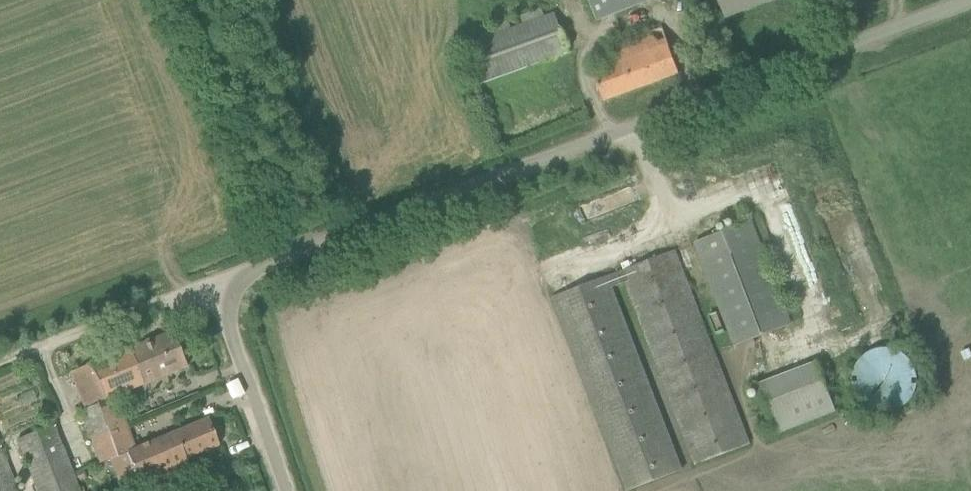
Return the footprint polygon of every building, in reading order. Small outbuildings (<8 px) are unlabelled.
[(589,30),(664,3),(663,0),(578,0),(589,30)] [(726,16),(769,0),(720,0),(726,16)] [(569,50),(555,12),(465,44),(479,82),(569,50)] [(679,73),(672,54),(662,27),(613,45),(620,62),(593,72),(604,101),(679,73)] [(737,345),(789,325),(749,221),(697,241),(737,345)] [(553,297),(560,316),(626,490),(683,469),(613,288),(625,283),(695,464),(749,444),(674,250),(553,297)] [(90,364),(71,372),(86,408),(105,400),(115,396),(169,373),(187,366),(173,330),(111,355),(94,362),(90,364)] [(910,408),(908,350),(861,352),(863,410),(910,408)] [(816,361),(758,384),(777,436),(837,414),(816,361)] [(86,408),(81,410),(90,436),(124,422),(115,396),(105,400),(86,408)] [(111,457),(109,458),(123,490),(130,490),(190,466),(187,459),(206,451),(209,458),(218,454),(216,447),(219,445),(208,417),(134,448),(111,457)] [(124,422),(90,436),(100,462),(105,459),(109,458),(111,457),(134,448),(124,422)] [(54,428),(19,442),(40,490),(80,490),(76,482),(72,472),(54,428)] [(0,444),(0,490),(19,490),(0,444)] [(81,469),(72,472),(76,482),(85,479),(81,469)]
